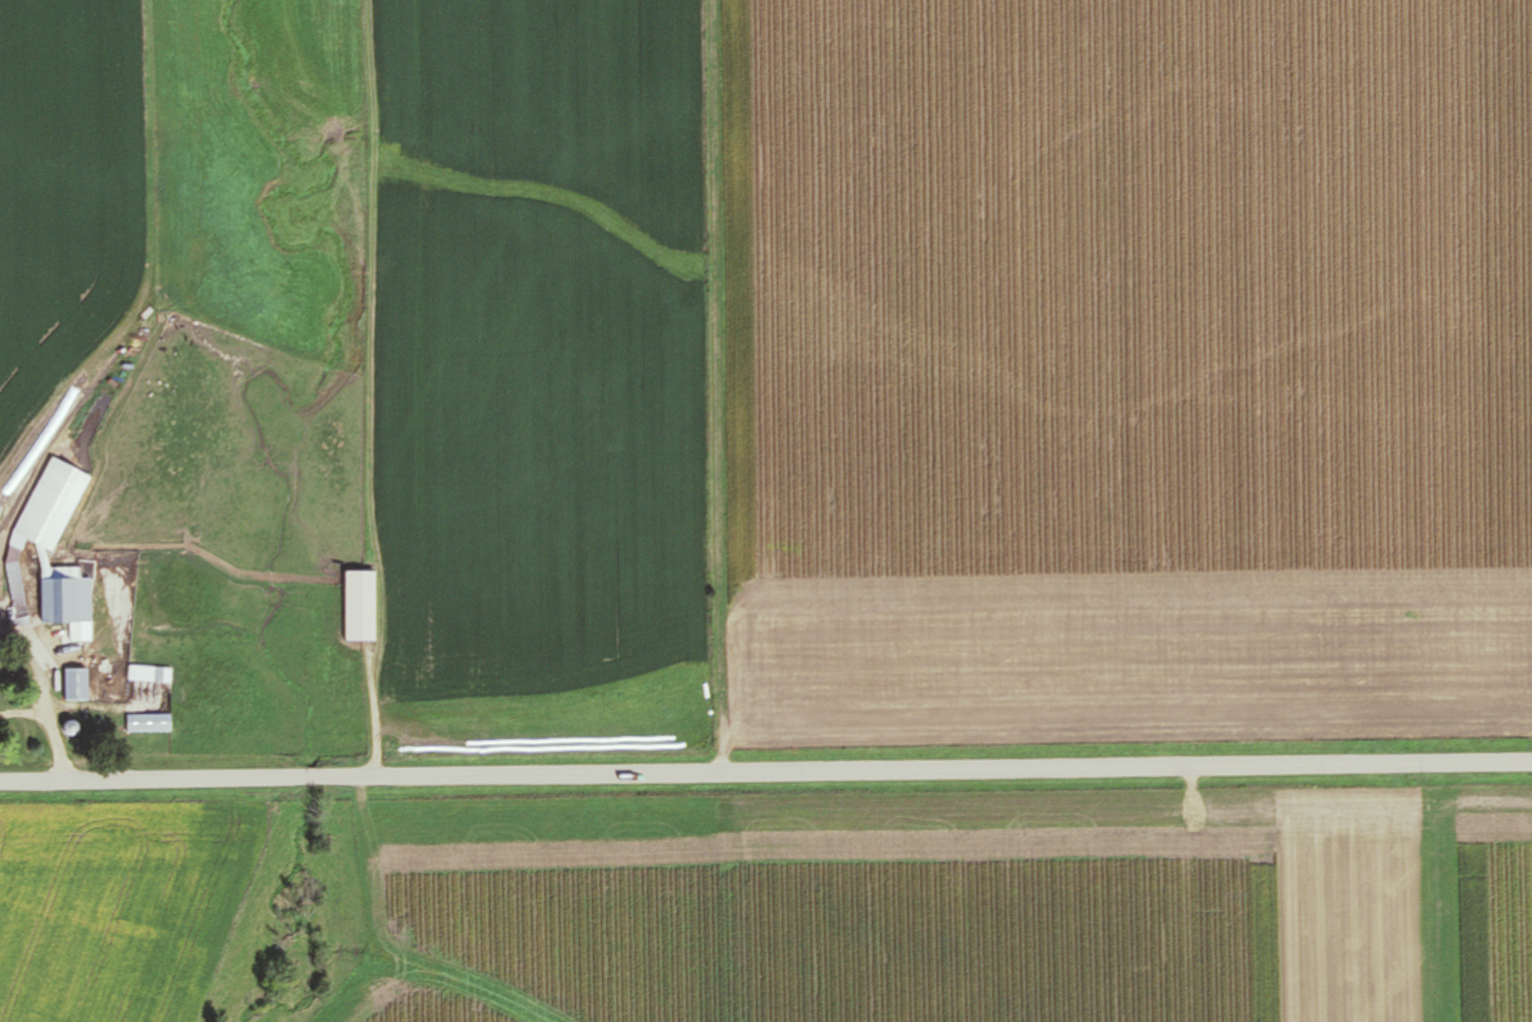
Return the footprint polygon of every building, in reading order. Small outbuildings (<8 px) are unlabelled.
[(14,626),(28,624),(20,557),(6,559),(14,626)] [(41,568),(41,623),(71,623),(71,644),(82,644),(82,623),(91,623),(91,578),(80,578),(80,568),(41,568)] [(345,641),(375,641),(375,571),(345,571),(345,641)] [(171,683),(172,668),(129,666),(128,682),(171,683)] [(88,701),(88,669),(65,669),(65,701),(88,701)] [(170,733),(170,715),(128,715),(128,733),(170,733)]
